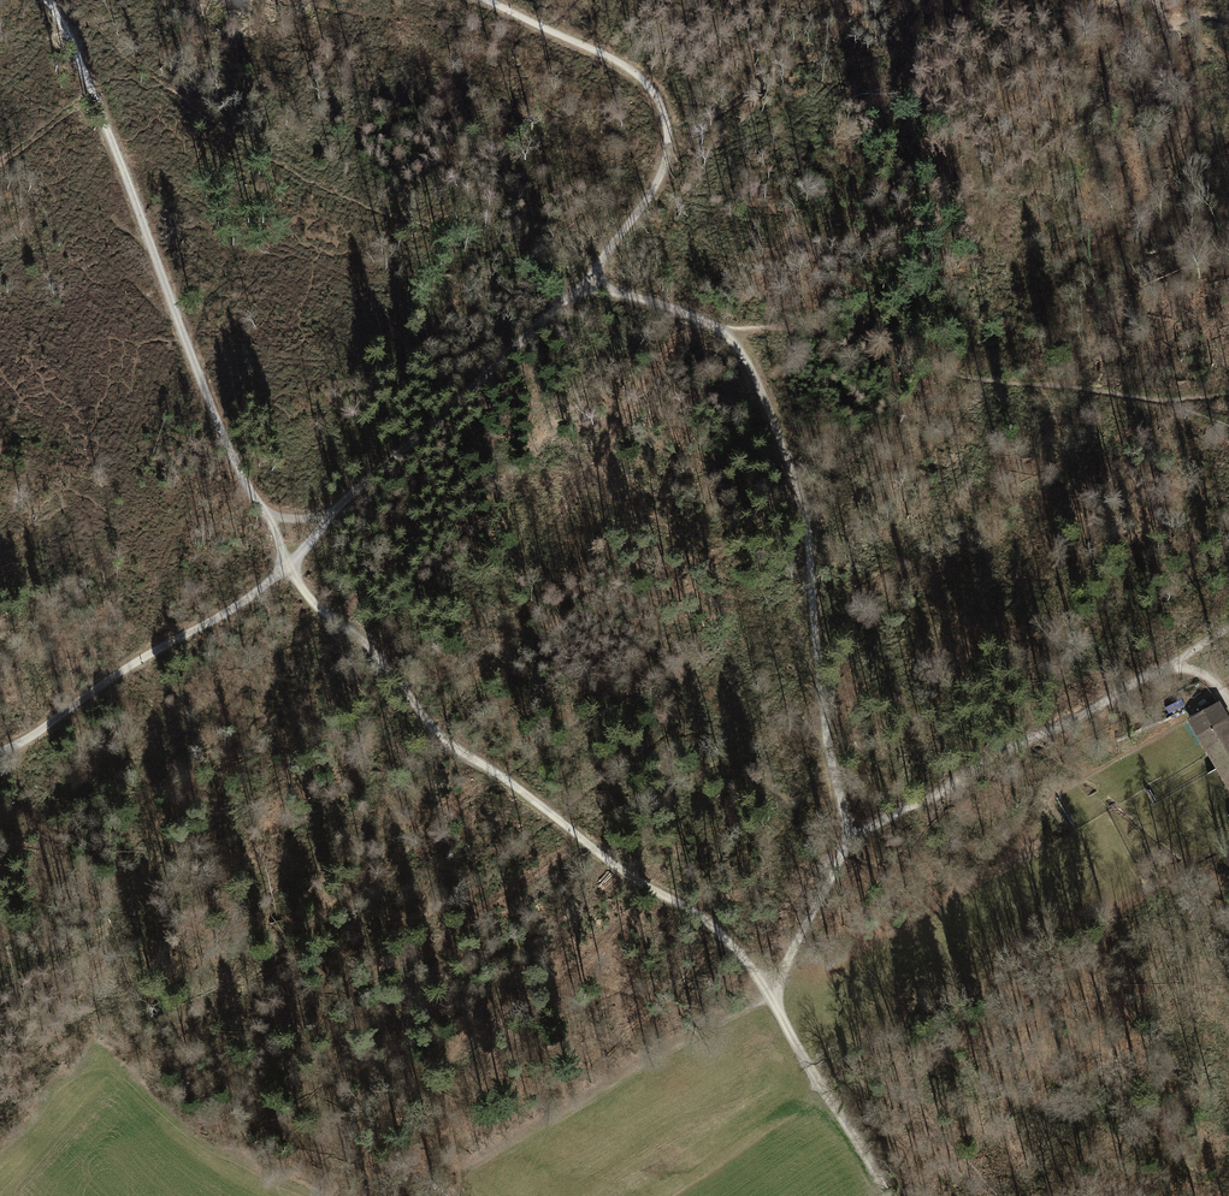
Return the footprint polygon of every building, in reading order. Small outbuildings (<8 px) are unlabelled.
[(1183,717),(1185,721),(1200,748),(1204,754),(1228,800),(1228,722),(1216,699),(1183,717)]
